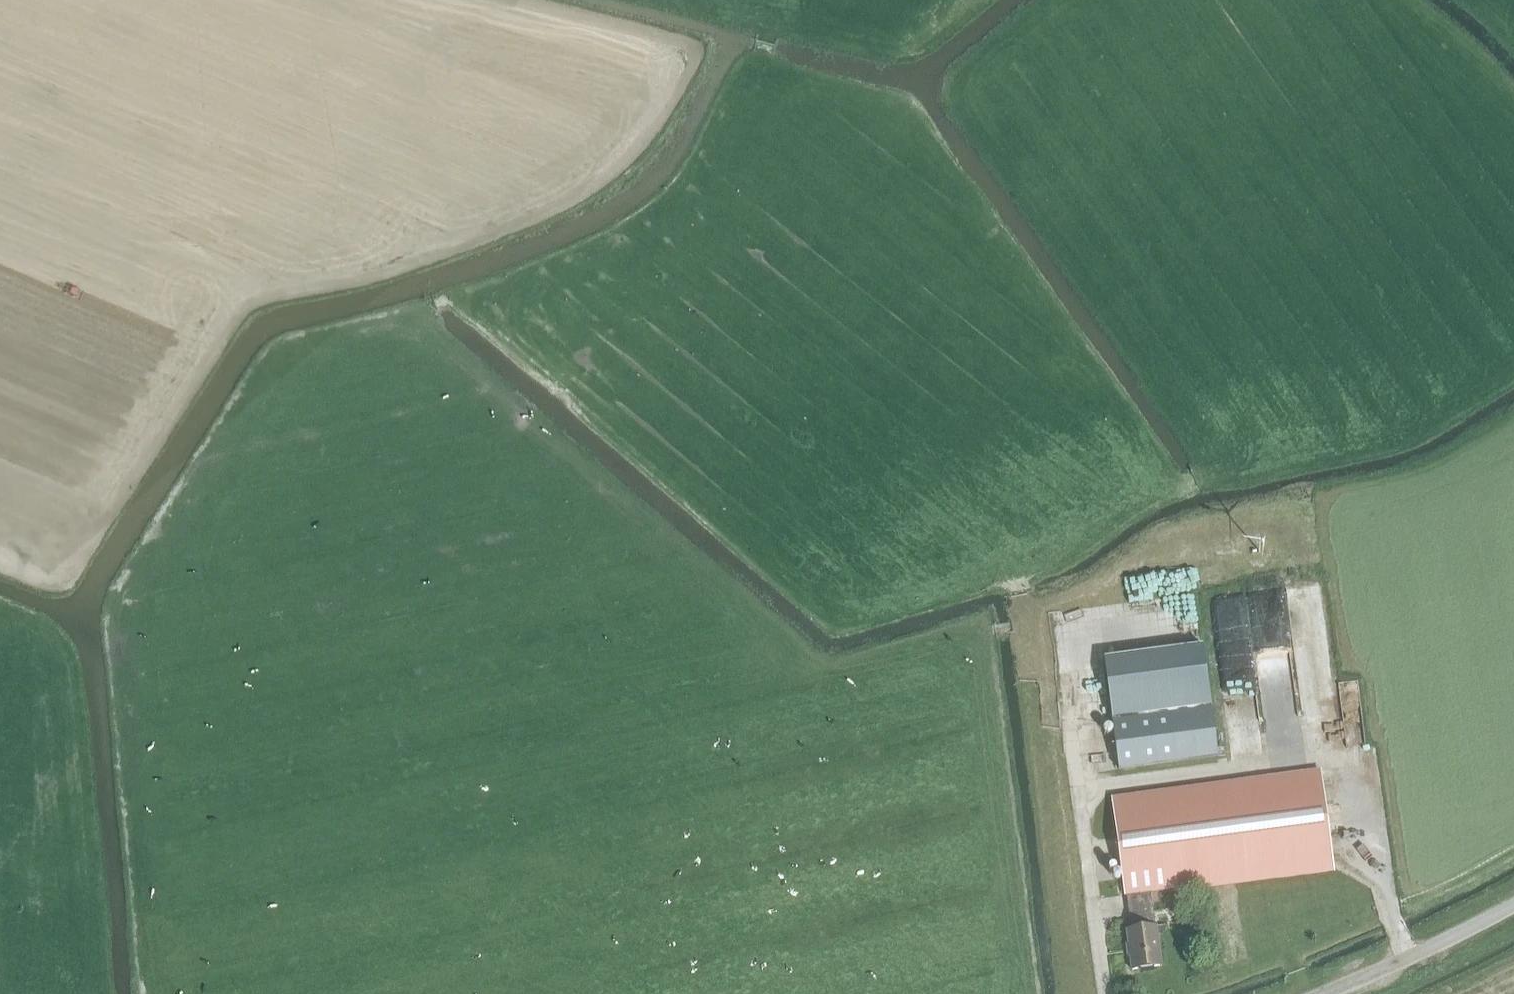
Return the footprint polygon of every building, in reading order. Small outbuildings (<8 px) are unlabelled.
[(1303,712),(1333,709),(1319,588),(1251,596),(1255,628),(1274,626),(1276,647),(1259,649),(1261,661),(1296,657),(1303,712)] [(1118,769),(1218,756),(1204,652),(1105,664),(1118,769)] [(1175,893),(1334,872),(1321,770),(1112,797),(1125,895),(1126,895),(1131,930),(1126,930),(1131,970),(1161,966),(1156,926),(1155,926),(1150,892),(1175,888),(1175,893)] [(1191,948),(1205,943),(1199,927),(1185,932),(1191,948)]
